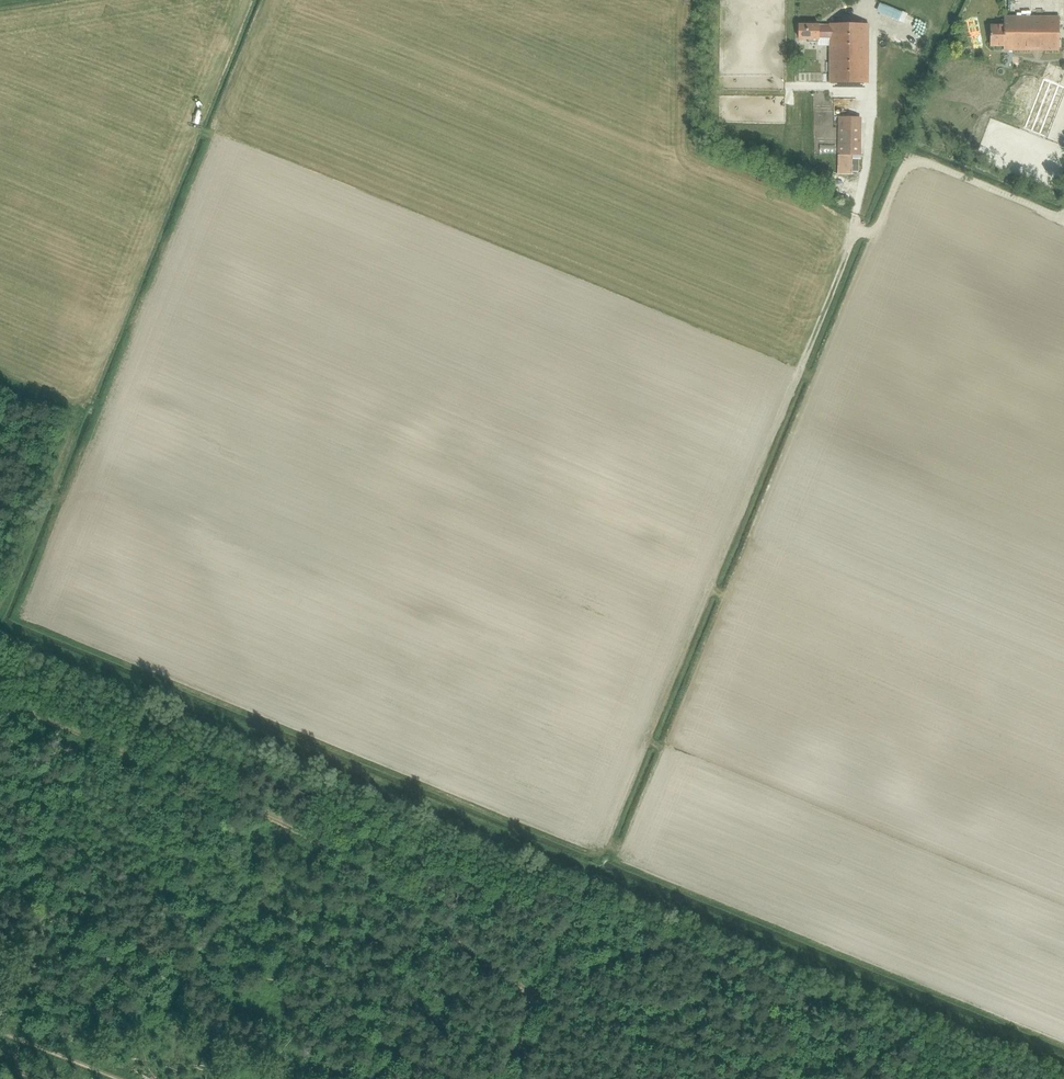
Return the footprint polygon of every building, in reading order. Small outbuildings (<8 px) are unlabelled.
[(1058,51),(1059,16),(1004,16),(1004,25),(990,25),(990,46),(1004,46),(1004,50),(1058,51)] [(830,24),(830,27),(819,27),(819,25),(799,25),(799,39),(808,39),(808,42),(818,42),(818,39),(819,39),(819,37),(830,37),(829,82),(868,83),(869,24),(830,24)] [(1045,124),(1049,115),(1044,113),(1040,123),(1045,124)] [(860,155),(860,128),(837,128),(837,155),(838,155),(852,155),(860,155)] [(837,174),(839,174),(852,174),(852,172),(858,172),(858,158),(852,158),(852,155),(838,155),(837,174)] [(873,164),(889,166),(890,159),(874,157),(873,164)]
